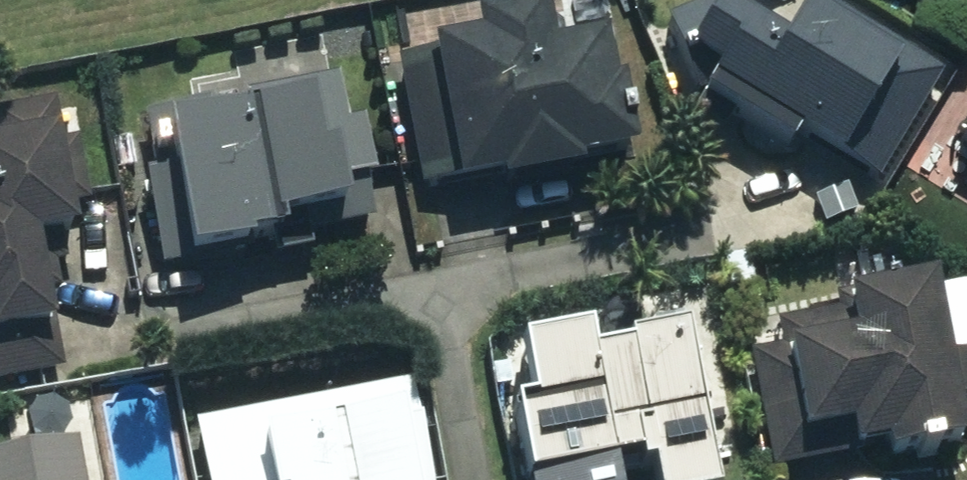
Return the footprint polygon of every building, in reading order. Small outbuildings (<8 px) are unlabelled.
[(497,41),(407,58),(432,193),(594,164),(592,153),(644,144),(623,30),(571,40),(564,0),(548,0),(491,11),(497,41)] [(738,0),(728,0),(692,62),(884,175),(943,74),(819,1),(798,35),(738,0)] [(371,214),(344,73),(161,106),(187,248),(371,214)] [(74,363),(50,235),(92,227),(68,100),(0,113),(0,377),(74,363)] [(950,278),(756,317),(787,471),(966,435),(966,362),(950,278)] [(626,337),(623,323),(539,339),(550,396),(530,400),(544,475),(663,453),(668,479),(736,479),(706,321),(626,337)] [(429,470),(441,468),(424,379),(204,419),(215,479),(431,479),(429,470)] [(93,446),(0,465),(0,479),(100,479),(93,446)]
